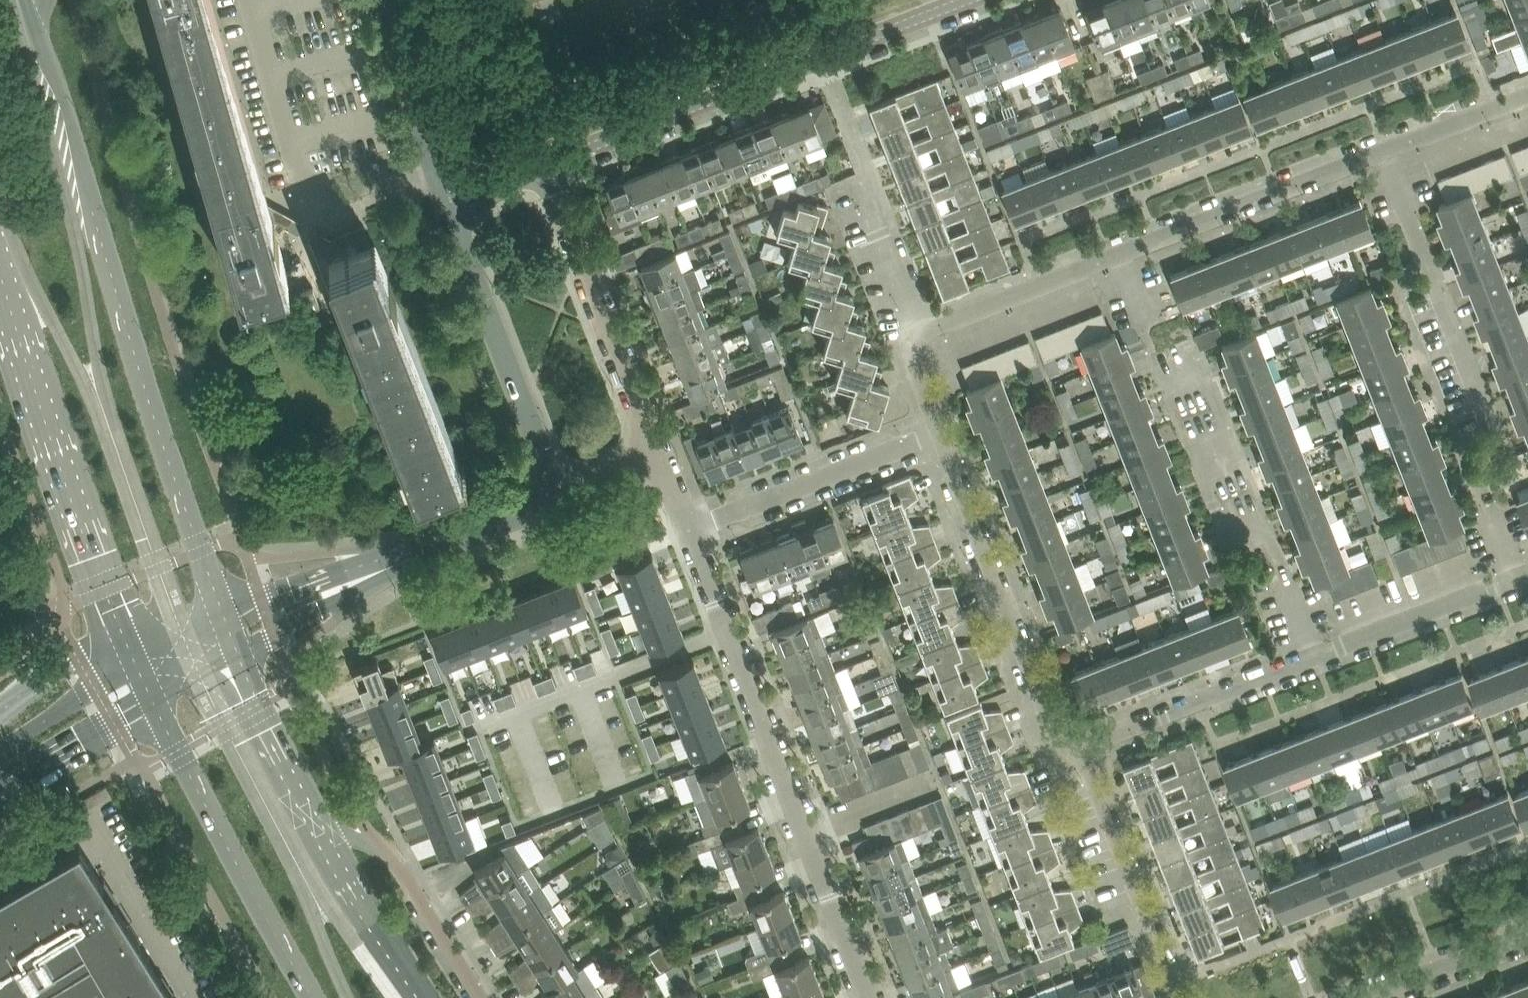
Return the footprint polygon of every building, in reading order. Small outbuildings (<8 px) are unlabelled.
[(240,285),(284,273),(274,238),(279,237),(288,225),(274,217),(268,219),(207,0),(160,0),(240,285)] [(1104,1),(1103,2),(1102,0),(1101,0),(1084,6),(1095,35),(1094,35),(1097,43),(1098,42),(1102,51),(1120,44),(1104,1)] [(1104,1),(1120,44),(1139,36),(1124,0),(1107,0),(1104,1)] [(1139,36),(1157,29),(1154,22),(1146,0),(1124,0),(1139,36)] [(1154,22),(1172,15),(1167,0),(1146,0),(1154,22)] [(1172,15),(1191,8),(1188,0),(1167,0),(1172,15)] [(1191,8),(1193,15),(1200,12),(1197,5),(1211,0),(1188,0),(1191,8)] [(1312,5),(1317,15),(1330,10),(1326,0),(1324,0),(1312,5)] [(1330,10),(1343,5),(1341,0),(1326,0),(1330,10)] [(1514,16),(1527,11),(1527,0),(1508,0),(1514,16)] [(1361,3),(1346,9),(1350,20),(1365,14),(1361,3)] [(1054,10),(1042,15),(1058,57),(1077,50),(1060,8),(1059,8),(1059,6),(1053,8),(1054,10)] [(1302,9),(1289,14),(1293,24),(1306,19),(1302,9)] [(1346,9),(1331,15),(1335,26),(1350,20),(1346,9)] [(1524,40),(1527,38),(1527,11),(1514,16),(1524,40)] [(1457,12),(1433,21),(1446,53),(1469,43),(1457,12)] [(1035,18),(1023,22),(1040,64),(1058,57),(1042,15),(1041,15),(1040,13),(1034,15),(1035,18)] [(1289,14),(1276,19),(1280,29),(1293,24),(1289,14)] [(1466,19),(1471,33),(1481,29),(1476,15),(1466,19)] [(1017,25),(1005,29),(1021,71),(1040,64),(1023,22),(1022,20),(1016,23),(1017,25)] [(1315,21),(1300,27),(1305,38),(1320,32),(1315,21)] [(1433,21),(1410,30),(1422,62),(1446,53),(1433,21)] [(1381,26),(1357,35),(1362,48),(1375,80),(1399,71),(1386,39),(1381,26)] [(1004,27),(986,34),(1003,78),(1021,71),(1005,29),(1004,27)] [(1300,27),(1285,33),(1290,44),(1305,38),(1300,27)] [(1481,29),(1471,33),(1477,47),(1487,43),(1481,29)] [(1410,30),(1386,39),(1399,71),(1422,62),(1410,30)] [(981,39),(968,44),(985,85),(1003,78),(986,34),(980,37),(981,39)] [(959,40),(947,45),(949,51),(957,70),(966,93),(970,103),(989,96),(985,85),(984,85),(968,44),(967,42),(964,36),(958,38),(959,40)] [(1510,45),(1520,69),(1527,66),(1527,38),(1524,40),(1510,45)] [(1259,43),(1253,45),(1257,56),(1271,51),(1267,40),(1259,43)] [(1333,45),(1311,53),(1316,66),(1329,98),(1352,89),(1339,57),(1338,58),(1333,45)] [(1201,48),(1187,54),(1192,64),(1205,59),(1201,48)] [(1362,48),(1339,57),(1352,89),(1375,80),(1362,48)] [(1243,49),(1229,55),(1233,66),(1248,61),(1243,49)] [(1187,54),(1174,59),(1178,69),(1192,64),(1187,54)] [(1481,57),(1486,71),(1496,67),(1491,54),(1481,57)] [(1224,57),(1208,63),(1213,74),(1228,68),(1224,57)] [(1164,63),(1151,68),(1155,78),(1168,73),(1164,63)] [(1200,66),(1204,78),(1213,74),(1208,63),(1200,66)] [(1204,78),(1200,66),(1190,70),(1195,81),(1204,78)] [(1316,66),(1293,76),(1305,108),(1329,98),(1316,66)] [(1151,68),(1138,73),(1142,83),(1155,78),(1151,68)] [(1109,69),(1098,73),(1107,97),(1118,93),(1109,69)] [(1190,70),(1175,76),(1180,87),(1195,81),(1190,70)] [(1098,73),(1086,77),(1096,101),(1107,97),(1098,73)] [(1175,76),(1162,81),(1163,81),(1167,92),(1180,87),(1175,76)] [(1293,76),(1269,85),(1281,117),(1305,108),(1293,76)] [(937,79),(870,105),(879,129),(906,119),(900,105),(915,99),(920,113),(946,103),(937,79)] [(1281,117),(1269,85),(1244,95),(1257,126),(1281,117)] [(1143,88),(1130,94),(1134,105),(1148,99),(1143,88)] [(1130,94),(1115,99),(1120,110),(1134,105),(1130,94)] [(1239,97),(1216,106),(1228,137),(1252,128),(1239,97)] [(1115,99),(1105,103),(1110,114),(1120,110),(1115,99)] [(1001,104),(1004,113),(1014,109),(1011,100),(1001,104)] [(1068,100),(1055,105),(1059,116),(1072,110),(1068,100)] [(810,106),(791,113),(805,148),(823,141),(822,138),(837,132),(825,102),(810,107),(810,106)] [(955,127),(946,103),(920,113),(906,119),(879,129),(888,153),(955,127)] [(1100,118),(1110,114),(1105,103),(1095,107),(1100,118)] [(1055,105),(1042,110),(1046,121),(1059,116),(1055,105)] [(1164,114),(1168,125),(1192,116),(1188,105),(1164,114)] [(1216,106),(1192,116),(1204,147),(1228,137),(1216,106)] [(1095,107),(1082,112),(1086,123),(1100,118),(1095,107)] [(996,116),(1000,126),(1005,124),(1018,119),(1014,109),(1004,113),(996,116)] [(1042,110),(1036,112),(1040,123),(1046,121),(1042,110)] [(1035,125),(1040,123),(1036,112),(1031,114),(1035,125)] [(1068,118),(1072,129),(1086,123),(1082,112),(1068,118)] [(791,113),(773,120),(786,155),(805,148),(791,113)] [(1031,114),(1018,119),(1022,130),(1035,125),(1031,114)] [(978,123),(981,133),(995,127),(1000,126),(996,116),(978,123)] [(1192,116),(1168,125),(1180,156),(1204,147),(1192,116)] [(771,119),(754,125),(768,162),(786,155),(773,120),(772,121),(771,119)] [(1018,119),(1005,124),(1009,135),(1022,130),(1018,119)] [(1059,122),(1050,125),(1054,136),(1063,132),(1059,122)] [(1005,124),(1000,126),(1004,136),(1009,135),(1005,124)] [(748,130),(736,135),(750,169),(768,162),(754,125),(747,128),(748,130)] [(1050,125),(1036,131),(1040,141),(1054,136),(1050,125)] [(1168,125),(1145,134),(1157,165),(1180,156),(1168,125)] [(1000,139),(1004,136),(1000,126),(995,127),(1000,139)] [(888,153),(897,176),(964,150),(955,127),(888,153)] [(995,127),(981,133),(986,144),(1000,139),(995,127)] [(1036,131),(1021,136),(1025,147),(1040,141),(1036,131)] [(729,137),(718,142),(731,176),(750,169),(736,135),(735,135),(734,133),(728,135),(729,137)] [(1094,142),(1098,153),(1122,143),(1118,133),(1094,142)] [(1145,134),(1122,143),(1134,174),(1157,165),(1145,134)] [(1021,136),(1012,140),(1016,151),(1025,147),(1021,136)] [(975,137),(961,142),(964,150),(978,145),(975,137)] [(711,144),(699,149),(713,184),(731,176),(718,142),(717,142),(716,140),(710,143),(711,144)] [(1007,154),(1016,151),(1012,140),(1003,144),(1007,154)] [(827,150),(823,141),(805,148),(808,158),(827,150)] [(1122,143),(1098,153),(1110,184),(1134,174),(1122,143)] [(1003,144),(988,150),(992,160),(1007,154),(1003,144)] [(1521,174),(1527,171),(1527,158),(1523,146),(1512,151),(1521,174)] [(692,151),(681,156),(695,191),(713,184),(699,149),(698,149),(698,147),(692,150),(692,151)] [(897,176),(906,200),(933,190),(928,176),(946,169),(951,183),(973,174),(973,172),(970,166),(964,150),(897,176)] [(1098,153),(1075,161),(1087,193),(1110,184),(1098,153)] [(1504,180),(1505,180),(1515,176),(1506,153),(1495,157),(1504,180)] [(679,155),(662,161),(676,198),(695,191),(681,156),(680,156),(679,155)] [(789,162),(786,155),(768,162),(771,169),(789,162)] [(1484,162),(1493,185),(1504,180),(1495,157),(1484,162)] [(1023,169),(1028,180),(1052,170),(1048,160),(1023,169)] [(656,166),(644,170),(657,204),(658,205),(676,198),(662,161),(655,164),(656,166)] [(1075,161),(1052,170),(1064,202),(1087,193),(1075,161)] [(771,169),(768,162),(750,169),(753,179),(772,171),(771,169)] [(1473,166),(1482,189),(1493,185),(1484,162),(1473,166)] [(635,168),(624,172),(625,176),(640,212),(642,219),(660,211),(658,205),(657,204),(644,170),(644,171),(643,169),(640,163),(634,165),(635,168)] [(1470,194),(1474,192),(1482,189),(1473,166),(1461,171),(1470,194)] [(773,176),(779,191),(791,187),(797,184),(790,168),(773,176)] [(1052,170),(1028,180),(1040,211),(1064,202),(1052,170)] [(1461,171),(1450,175),(1459,198),(1470,194),(1461,171)] [(828,172),(816,177),(820,187),(832,182),(828,172)] [(982,198),(973,174),(951,183),(933,190),(906,200),(916,223),(982,198)] [(1439,179),(1448,202),(1459,198),(1450,175),(1439,179)] [(617,210),(606,214),(613,232),(643,220),(642,219),(640,212),(625,176),(619,178),(620,180),(607,185),(617,210)] [(1515,176),(1505,180),(1511,194),(1521,190),(1515,176)] [(816,177),(802,182),(806,192),(820,187),(816,177)] [(1040,211),(1028,180),(1003,189),(1015,221),(1040,211)] [(797,184),(801,194),(806,192),(802,182),(797,184)] [(993,183),(981,188),(984,197),(996,192),(993,183)] [(801,194),(797,184),(791,187),(795,197),(801,194)] [(791,187),(779,191),(783,202),(795,197),(791,187)] [(783,202),(779,191),(766,197),(770,207),(783,202)] [(1446,219),(1440,221),(1444,231),(1479,217),(1475,208),(1479,206),(1474,192),(1470,194),(1459,198),(1448,202),(1441,205),(1446,219)] [(916,223),(925,247),(992,221),(982,198),(916,223)] [(755,201),(743,206),(747,216),(759,211),(755,201)] [(777,230),(777,232),(796,238),(807,241),(807,240),(815,216),(824,219),(828,207),(818,204),(817,206),(799,201),(796,210),(785,207),(778,229),(777,230)] [(1361,202),(1338,211),(1350,242),(1373,233),(1361,202)] [(747,216),(743,206),(729,211),(733,221),(747,216)] [(1518,213),(1523,227),(1527,225),(1527,209),(1518,213)] [(1338,211),(1314,220),(1327,251),(1350,242),(1338,211)] [(789,260),(788,262),(807,268),(820,272),(821,270),(828,248),(831,237),(819,234),(824,219),(815,216),(807,240),(807,241),(796,238),(789,259),(789,260)] [(708,222),(707,222),(711,233),(712,232),(724,228),(720,217),(708,222)] [(759,217),(750,221),(753,230),(763,227),(759,217)] [(1479,217),(1444,231),(1448,241),(1454,238),(1459,252),(1492,239),(1487,225),(1483,227),(1479,217)] [(1314,220),(1290,229),(1302,261),(1306,272),(1329,263),(1325,252),(1327,251),(1314,220)] [(925,247),(934,271),(1001,245),(992,221),(925,247)] [(342,236),(315,247),(328,281),(342,316),(349,313),(356,330),(415,481),(429,476),(437,472),(457,465),(363,224),(341,233),(342,236)] [(701,225),(689,230),(693,240),(705,235),(701,225)] [(1290,229),(1266,238),(1278,270),(1302,261),(1290,229)] [(693,240),(689,230),(675,236),(679,246),(693,240)] [(730,231),(720,235),(721,236),(727,254),(737,250),(731,233),(730,231)] [(661,237),(651,241),(656,254),(666,250),(661,237)] [(788,245),(765,238),(760,253),(783,260),(788,245)] [(1266,238),(1243,247),(1255,279),(1278,270),(1266,238)] [(1465,266),(1459,268),(1463,278),(1497,264),(1493,255),(1497,253),(1492,239),(1459,252),(1465,266)] [(656,254),(651,241),(632,248),(637,261),(656,254)] [(1001,245),(934,271),(943,295),(970,284),(964,270),(982,263),(987,277),(1010,268),(1001,245)] [(1243,247),(1220,256),(1232,288),(1255,279),(1243,247)] [(800,290),(800,292),(819,298),(832,302),(832,300),(839,278),(843,266),(832,263),(836,251),(828,248),(821,270),(820,272),(807,268),(800,290)] [(737,250),(727,254),(733,268),(734,272),(744,268),(743,264),(737,250)] [(642,267),(640,268),(647,285),(684,271),(677,252),(660,259),(641,266),(642,267)] [(749,259),(754,273),(768,268),(763,254),(749,259)] [(1220,256),(1196,265),(1209,297),(1232,288),(1220,256)] [(1472,285),(1477,299),(1510,286),(1501,263),(1497,264),(1463,278),(1467,288),(1472,285)] [(1385,264),(1371,270),(1375,280),(1385,276),(1389,274),(1386,266),(1385,264)] [(1209,297),(1196,265),(1172,275),(1184,306),(1209,297)] [(684,271),(647,285),(649,292),(654,304),(656,304),(656,303),(698,287),(702,285),(695,267),(684,271)] [(736,278),(741,291),(752,287),(747,274),(736,278)] [(1354,275),(1338,281),(1339,283),(1342,292),(1358,286),(1354,277),(1354,275)] [(812,320),(812,322),(831,328),(843,331),(844,330),(851,307),(853,301),(854,296),(843,293),(847,281),(839,278),(832,300),(832,302),(819,298),(816,308),(812,320)] [(1338,281),(1323,287),(1324,289),(1327,298),(1342,292),(1339,283),(1338,281)] [(1483,313),(1477,315),(1481,324),(1515,311),(1512,301),(1516,300),(1510,286),(1477,299),(1483,313)] [(656,304),(654,304),(656,310),(661,322),(663,321),(698,307),(705,305),(698,287),(656,303),(656,304)] [(752,287),(741,291),(747,304),(757,300),(752,287)] [(1338,300),(1347,324),(1386,309),(1382,299),(1376,302),(1370,288),(1338,300)] [(1305,295),(1290,300),(1294,311),(1309,305),(1305,295)] [(1290,300),(1276,306),(1280,316),(1294,311),(1290,300)] [(808,306),(804,318),(812,320),(816,308),(808,306)] [(663,322),(661,323),(663,329),(665,328),(670,339),(705,326),(698,307),(663,321),(663,322)] [(831,328),(823,351),(842,357),(855,361),(862,338),(866,326),(856,323),(860,310),(851,307),(844,330),(843,331),(831,328)] [(1386,309),(1347,324),(1351,334),(1352,338),(1356,336),(1360,346),(1361,346),(1389,335),(1384,321),(1390,319),(1386,309)] [(751,315),(756,327),(766,323),(761,311),(751,315)] [(1100,338),(1112,334),(1103,311),(1091,315),(1100,338)] [(1481,324),(1485,334),(1490,332),(1496,346),(1527,333),(1527,331),(1523,319),(1519,321),(1515,311),(1481,324)] [(1303,315),(1300,316),(1306,331),(1316,327),(1310,312),(1303,315)] [(1258,314),(1244,320),(1248,330),(1262,325),(1258,314)] [(1080,319),(1089,342),(1100,338),(1091,315),(1080,319)] [(1294,317),(1282,322),(1288,338),(1291,346),(1303,342),(1294,317)] [(1078,347),(1082,345),(1089,342),(1080,319),(1069,324),(1078,347)] [(1248,330),(1244,320),(1229,326),(1233,336),(1248,330)] [(766,323),(756,327),(761,341),(771,337),(766,323)] [(1067,351),(1078,347),(1069,324),(1058,328),(1067,351)] [(1195,334),(1200,347),(1224,338),(1219,325),(1195,334)] [(670,340),(668,341),(670,347),(672,346),(677,357),(712,344),(705,326),(670,339),(670,340)] [(1056,355),(1067,351),(1058,328),(1047,332),(1056,355)] [(1047,332),(1036,337),(1045,360),(1054,356),(1056,355),(1047,332)] [(1089,342),(1082,345),(1092,369),(1096,367),(1130,354),(1126,344),(1121,346),(1115,332),(1112,334),(1100,338),(1089,342)] [(1229,359),(1223,361),(1227,371),(1261,358),(1265,356),(1262,349),(1262,346),(1256,333),(1256,332),(1242,338),(1223,345),(1229,359)] [(1500,371),(1527,360),(1527,333),(1496,346),(1501,359),(1496,361),(1500,371)] [(1360,346),(1356,347),(1362,361),(1366,359),(1369,369),(1404,356),(1400,346),(1394,348),(1389,335),(1361,346),(1360,346)] [(841,363),(835,381),(854,387),(854,388),(866,392),(874,367),(877,356),(867,353),(871,340),(862,338),(855,361),(842,357),(841,363)] [(1039,362),(1030,339),(1018,343),(1027,366),(1029,366),(1039,362)] [(677,359),(675,359),(678,365),(679,364),(684,376),(719,362),(730,358),(723,340),(712,344),(677,357),(677,359)] [(1303,342),(1291,346),(1294,352),(1306,347),(1303,342)] [(1007,348),(1016,371),(1027,366),(1018,343),(1007,348)] [(1323,345),(1313,349),(1318,363),(1328,359),(1323,345)] [(781,361),(775,348),(766,352),(771,365),(781,361)] [(996,352),(1005,375),(1016,371),(1007,348),(996,352)] [(1307,351),(1296,355),(1302,369),(1312,365),(1307,351)] [(993,380),(1001,377),(1005,375),(996,352),(984,356),(993,380)] [(1099,377),(1095,379),(1101,392),(1134,379),(1128,366),(1134,363),(1130,354),(1096,367),(1099,377)] [(984,356),(973,361),(982,384),(993,380),(984,356)] [(1045,360),(1044,360),(1049,374),(1060,370),(1059,369),(1054,356),(1045,360)] [(1373,379),(1369,380),(1374,394),(1407,381),(1402,368),(1408,365),(1404,356),(1369,369),(1373,379)] [(1261,358),(1227,371),(1230,381),(1236,379),(1242,392),(1274,380),(1269,366),(1265,367),(1261,358)] [(1328,359),(1318,363),(1323,377),(1334,373),(1328,359)] [(1500,371),(1504,381),(1509,379),(1514,393),(1527,387),(1527,360),(1500,371)] [(962,365),(971,389),(982,384),(973,361),(962,365)] [(684,377),(682,377),(686,387),(688,386),(691,394),(710,387),(727,381),(719,362),(684,376),(684,377)] [(1029,366),(1028,366),(1034,380),(1044,376),(1039,362),(1029,366)] [(1312,365),(1302,369),(1307,383),(1318,379),(1312,365)] [(783,366),(756,376),(760,387),(776,381),(783,399),(794,395),(783,366)] [(853,392),(847,411),(878,421),(889,386),(878,383),(882,370),(874,367),(866,392),(854,388),(853,392)] [(1247,406),(1241,408),(1245,418),(1280,405),(1284,403),(1283,402),(1294,398),(1285,375),(1274,380),(1242,392),(1247,406)] [(968,406),(972,416),(1006,403),(1010,401),(1001,377),(993,380),(982,384),(971,389),(968,390),(974,404),(968,406)] [(750,379),(738,384),(742,394),(754,389),(750,379)] [(1134,379),(1101,392),(1106,406),(1110,404),(1114,414),(1148,401),(1144,391),(1139,393),(1134,379)] [(1374,394),(1384,418),(1388,416),(1422,403),(1418,393),(1413,395),(1407,381),(1374,394)] [(742,394),(738,384),(724,389),(728,399),(742,394)] [(1514,409),(1518,418),(1527,415),(1527,387),(1514,393),(1520,407),(1514,409)] [(1068,389),(1056,393),(1062,407),(1073,403),(1068,389)] [(711,393),(701,397),(706,410),(716,406),(711,393)] [(1331,396),(1328,397),(1334,411),(1344,407),(1339,393),(1331,396)] [(1052,395),(1041,399),(1046,413),(1057,409),(1052,395)] [(706,410),(701,397),(682,405),(687,417),(706,410)] [(1325,398),(1317,401),(1323,415),(1334,411),(1328,397),(1325,398)] [(1118,424),(1114,426),(1119,439),(1152,426),(1146,413),(1152,411),(1148,401),(1114,414),(1118,424)] [(1006,403),(972,416),(976,426),(981,423),(987,437),(1019,425),(1017,419),(1014,411),(1010,412),(1006,403)] [(1073,403),(1062,407),(1067,422),(1079,417),(1073,403)] [(1384,418),(1369,423),(1379,447),(1393,441),(1425,428),(1420,415),(1426,412),(1422,403),(1388,416),(1384,418)] [(1280,405),(1245,418),(1249,428),(1255,426),(1260,439),(1293,427),(1287,413),(1283,414),(1280,405)] [(789,406),(770,413),(785,450),(804,443),(789,406)] [(1344,407),(1334,411),(1339,425),(1342,424),(1350,421),(1344,407)] [(1057,409),(1046,413),(1052,428),(1063,424),(1057,409)] [(1334,411),(1323,415),(1329,429),(1336,426),(1339,425),(1334,411)] [(770,413),(752,420),(766,456),(767,455),(767,457),(785,450),(770,413)] [(1518,418),(1522,428),(1527,426),(1527,428),(1527,415),(1518,418)] [(752,420),(734,427),(748,465),(755,462),(754,460),(766,456),(752,420)] [(992,451),(986,453),(990,463),(1017,453),(1024,450),(1021,440),(1025,438),(1019,425),(987,437),(992,451)] [(1152,426),(1119,439),(1125,453),(1129,452),(1132,461),(1167,448),(1163,438),(1157,440),(1152,426)] [(734,427),(715,435),(729,470),(730,470),(731,472),(748,465),(734,427)] [(1265,453),(1259,455),(1263,465),(1298,452),(1294,442),(1298,440),(1293,427),(1260,439),(1265,453)] [(1425,428),(1393,441),(1398,455),(1402,453),(1406,463),(1441,450),(1437,440),(1431,442),(1425,428)] [(729,470),(715,435),(697,442),(694,434),(685,437),(699,473),(707,470),(710,477),(711,477),(712,479),(718,476),(717,475),(729,470)] [(1086,436),(1075,440),(1080,454),(1091,450),(1086,436)] [(1360,438),(1349,443),(1355,457),(1365,453),(1360,438)] [(1070,442),(1059,446),(1065,460),(1075,456),(1070,442)] [(1334,450),(1339,463),(1350,458),(1345,445),(1334,450)] [(1136,471),(1132,473),(1138,486),(1170,474),(1165,460),(1171,458),(1167,448),(1132,461),(1136,471)] [(1017,453),(990,463),(994,473),(1000,471),(1005,484),(1017,480),(1038,472),(1032,458),(1028,459),(1024,450),(1017,453)] [(1091,450),(1080,454),(1086,469),(1097,464),(1091,450)] [(1410,473),(1406,475),(1411,488),(1444,476),(1438,462),(1444,460),(1441,450),(1406,463),(1410,473)] [(1298,452),(1263,465),(1267,475),(1273,473),(1278,486),(1311,474),(1306,460),(1302,461),(1298,452)] [(1505,458),(1509,468),(1523,462),(1519,452),(1505,458)] [(1365,453),(1355,457),(1361,471),(1371,467),(1365,453)] [(1075,456),(1065,460),(1070,475),(1081,470),(1075,456)] [(1349,459),(1339,463),(1344,477),(1355,473),(1349,459)] [(1010,498),(1004,500),(1008,510),(1017,507),(1043,497),(1039,487),(1043,485),(1038,472),(1017,480),(1005,484),(1010,498)] [(1170,474),(1138,486),(1143,500),(1147,499),(1151,508),(1185,495),(1181,485),(1176,487),(1170,474)] [(1283,500),(1278,502),(1281,512),(1316,499),(1312,489),(1316,487),(1311,474),(1278,486),(1283,500)] [(885,489),(862,498),(863,500),(870,497),(876,514),(870,517),(874,528),(908,515),(904,505),(918,496),(910,475),(883,485),(885,489)] [(1411,488),(1420,512),(1459,497),(1455,487),(1449,489),(1444,476),(1411,488)] [(1093,487),(1091,488),(1096,502),(1107,498),(1101,484),(1093,487)] [(1378,485),(1368,490),(1373,504),(1384,500),(1378,485)] [(1088,489),(1080,492),(1085,506),(1096,502),(1091,488),(1088,489)] [(1362,492),(1351,496),(1357,510),(1367,506),(1362,492)] [(1155,518),(1151,520),(1156,533),(1189,521),(1183,507),(1189,505),(1185,495),(1151,508),(1155,518)] [(1017,507),(1008,510),(1012,520),(1017,518),(1018,517),(1023,531),(1056,519),(1050,505),(1046,506),(1043,497),(1017,507)] [(1291,520),(1297,533),(1329,521),(1320,497),(1316,499),(1281,512),(1285,522),(1291,520)] [(1428,520),(1424,522),(1430,536),(1432,535),(1445,530),(1458,525),(1462,523),(1457,509),(1462,507),(1459,497),(1424,510),(1428,520)] [(1107,498),(1096,502),(1102,516),(1104,515),(1112,512),(1107,498)] [(1384,500),(1373,504),(1379,518),(1389,514),(1384,500)] [(1096,502),(1085,506),(1091,521),(1099,517),(1102,516),(1096,502)] [(1367,506),(1357,510),(1362,524),(1373,520),(1367,506)] [(908,515),(874,528),(879,541),(886,538),(893,556),(936,540),(930,524),(912,525),(908,515)] [(827,520),(816,525),(829,560),(848,553),(834,517),(833,518),(832,516),(827,519),(827,520)] [(1029,545),(1023,547),(1026,557),(1061,544),(1057,534),(1061,532),(1056,519),(1023,531),(1029,545)] [(1119,521),(1108,526),(1117,548),(1128,544),(1119,521)] [(1189,521),(1156,533),(1161,547),(1165,545),(1169,555),(1204,542),(1200,532),(1194,534),(1189,521)] [(1296,549),(1300,559),(1334,546),(1338,544),(1329,521),(1297,533),(1302,547),(1296,549)] [(809,527),(797,532),(811,567),(814,576),(833,569),(829,560),(816,525),(815,525),(814,523),(809,526),(809,527)] [(1458,525),(1445,530),(1454,552),(1467,547),(1458,525)] [(1445,530),(1432,535),(1440,557),(1454,552),(1445,530)] [(796,531),(778,537),(793,575),(811,567),(797,532),(796,532),(796,531)] [(1402,547),(1396,533),(1386,537),(1391,551),(1402,547)] [(1432,535),(1430,536),(1418,540),(1427,563),(1440,557),(1432,535)] [(1106,536),(1096,540),(1101,554),(1112,550),(1106,536)] [(778,537),(760,545),(774,582),(793,575),(778,537)] [(1370,543),(1375,557),(1385,553),(1380,539),(1370,543)] [(936,540),(893,556),(899,574),(893,576),(898,589),(931,576),(928,566),(942,555),(936,540)] [(1418,540),(1405,546),(1414,568),(1427,563),(1418,540)] [(1169,555),(1165,557),(1174,581),(1188,575),(1207,568),(1202,554),(1207,552),(1204,542),(1169,555)] [(1061,544),(1026,557),(1030,567),(1036,565),(1042,578),(1074,566),(1069,552),(1065,553),(1061,544)] [(1128,544),(1117,548),(1122,563),(1133,558),(1128,544)] [(774,582),(760,545),(741,552),(755,589),(774,582)] [(1334,546),(1300,559),(1303,569),(1309,567),(1315,581),(1326,577),(1337,572),(1348,568),(1342,554),(1338,555),(1334,546)] [(1405,546),(1402,547),(1391,551),(1400,573),(1414,568),(1405,546)] [(1112,550),(1101,554),(1107,569),(1117,564),(1112,550)] [(627,587),(660,574),(652,553),(636,559),(633,553),(616,560),(626,587),(627,587)] [(1370,559),(1359,564),(1368,586),(1379,582),(1370,559)] [(1359,564),(1348,568),(1357,590),(1368,586),(1359,564)] [(1047,592),(1041,594),(1045,604),(1079,591),(1076,581),(1080,579),(1074,566),(1042,578),(1047,592)] [(1348,568),(1337,572),(1346,595),(1357,590),(1348,568)] [(1119,569),(1107,574),(1118,603),(1131,598),(1119,569)] [(1226,579),(1222,569),(1207,574),(1211,584),(1226,579)] [(1337,572),(1326,577),(1334,599),(1346,595),(1337,572)] [(627,587),(626,587),(634,607),(635,607),(668,594),(668,593),(660,574),(627,587)] [(574,576),(554,584),(569,622),(589,614),(574,576)] [(931,576),(898,589),(902,601),(909,598),(916,615),(916,616),(959,599),(953,584),(935,586),(931,576)] [(1141,577),(1130,582),(1135,596),(1146,592),(1146,591),(1141,577)] [(1197,578),(1183,584),(1187,594),(1201,589),(1197,578)] [(841,588),(845,598),(863,591),(858,581),(841,588)] [(554,584),(533,592),(548,630),(569,622),(554,584)] [(838,584),(820,591),(822,595),(825,604),(843,597),(840,588),(838,584)] [(590,602),(600,598),(595,586),(586,589),(590,602)] [(1079,591),(1045,604),(1049,614),(1055,612),(1060,625),(1079,618),(1092,613),(1087,599),(1083,600),(1079,591)] [(1164,591),(1150,596),(1155,607),(1169,602),(1164,591)] [(533,592),(513,599),(528,638),(548,630),(533,592)] [(635,607),(634,607),(642,628),(643,628),(676,615),(676,613),(668,594),(635,607)] [(822,595),(808,600),(811,610),(825,604),(822,595)] [(1136,601),(1141,613),(1155,607),(1150,596),(1136,601)] [(604,610),(600,598),(590,602),(595,614),(604,610)] [(513,599),(492,607),(507,646),(528,638),(513,599)] [(959,599),(916,616),(923,634),(916,636),(921,648),(955,635),(951,625),(965,615),(959,599)] [(793,601),(783,605),(788,618),(799,614),(793,601)] [(857,606),(861,618),(872,614),(867,602),(857,606)] [(788,618),(783,605),(753,617),(758,630),(788,618)] [(492,607),(472,615),(487,654),(507,646),(492,607)] [(1117,609),(1103,615),(1108,626),(1122,620),(1117,609)] [(1238,609),(1215,618),(1227,649),(1250,641),(1238,609)] [(872,614),(861,618),(866,631),(876,627),(872,614)] [(472,615),(452,623),(467,662),(487,654),(472,615)] [(676,615),(643,628),(642,628),(650,649),(684,635),(676,615)] [(773,632),(772,632),(774,638),(779,651),(780,650),(822,633),(815,615),(792,624),(773,631),(773,632)] [(1103,615),(1089,620),(1093,631),(1108,626),(1103,615)] [(1215,618),(1191,628),(1203,659),(1227,649),(1215,618)] [(452,623),(431,631),(446,670),(467,662),(452,623)] [(606,641),(615,638),(611,626),(601,629),(606,641)] [(1056,634),(1060,644),(1075,638),(1071,628),(1056,634)] [(1191,628),(1167,637),(1180,668),(1203,659),(1191,628)] [(780,650),(779,651),(781,656),(786,669),(788,668),(829,652),(822,633),(780,650)] [(1139,634),(1114,644),(1119,656),(1132,687),(1156,677),(1144,646),(1139,634)] [(955,635),(921,648),(925,660),(932,657),(939,674),(939,676),(982,659),(976,643),(958,645),(955,635)] [(880,637),(870,641),(871,643),(876,655),(886,651),(881,639),(880,637)] [(1167,637),(1144,646),(1156,677),(1180,668),(1167,637)] [(620,650),(615,638),(606,641),(611,654),(620,650)] [(886,651),(876,655),(881,667),(891,663),(886,651)] [(790,674),(795,686),(836,670),(829,652),(788,668),(786,669),(788,675),(790,674)] [(438,666),(434,654),(424,658),(429,670),(438,666)] [(1119,656),(1097,665),(1109,696),(1132,687),(1119,656)] [(399,681),(393,666),(382,670),(378,658),(354,667),(365,694),(399,681)] [(588,675),(597,671),(593,659),(584,662),(588,675)] [(668,693),(702,679),(694,659),(659,672),(667,693),(668,693)] [(982,659),(939,676),(946,693),(939,696),(944,708),(959,702),(978,695),(974,685),(988,675),(982,659)] [(1496,669),(1509,700),(1527,693),(1527,678),(1521,659),(1496,669)] [(579,678),(588,675),(584,662),(574,666),(579,678)] [(1109,696),(1097,665),(1072,674),(1084,706),(1109,696)] [(438,666),(429,670),(434,682),(443,679),(443,677),(438,666)] [(883,673),(873,677),(880,695),(890,691),(900,687),(893,669),(883,673)] [(1509,700),(1496,669),(1472,678),(1484,710),(1509,700)] [(793,688),(800,705),(843,688),(836,670),(795,686),(795,687),(793,688)] [(1464,673),(1441,682),(1453,714),(1476,705),(1464,673)] [(543,678),(548,690),(557,687),(552,674),(543,678)] [(548,690),(543,678),(534,682),(539,694),(548,690)] [(676,713),(710,700),(709,699),(702,679),(668,693),(667,693),(675,713),(676,713)] [(399,681),(365,694),(373,714),(376,713),(407,701),(399,681)] [(1441,682),(1417,691),(1430,723),(1453,714),(1441,682)] [(900,687),(890,691),(895,703),(905,699),(900,687)] [(800,705),(807,723),(851,706),(843,688),(800,705)] [(503,694),(508,706),(517,702),(512,690),(503,694)] [(1417,691),(1394,700),(1406,732),(1430,723),(1417,691)] [(632,707),(641,704),(636,692),(627,695),(632,707)] [(499,710),(508,706),(503,694),(494,697),(499,710)] [(445,710),(454,707),(450,695),(440,698),(445,710)] [(710,700),(676,713),(675,713),(684,734),(718,721),(717,719),(710,700)] [(1394,700),(1370,710),(1383,741),(1406,732),(1394,700)] [(407,701),(376,713),(373,714),(380,734),(381,734),(382,734),(414,721),(407,701)] [(962,709),(946,715),(948,718),(951,727),(958,724),(965,742),(1008,726),(1005,718),(1002,710),(985,712),(980,701),(962,709)] [(646,716),(641,704),(632,707),(636,720),(646,716)] [(471,706),(462,710),(467,722),(476,718),(471,706)] [(807,723),(814,742),(858,725),(851,706),(807,723)] [(454,707),(445,710),(450,723),(459,719),(454,707)] [(1370,710),(1347,719),(1360,750),(1383,741),(1370,710)] [(910,712),(900,715),(904,728),(914,724),(910,712)] [(1347,719),(1323,728),(1335,760),(1360,750),(1347,719)] [(381,734),(380,734),(388,755),(389,756),(401,752),(400,750),(422,741),(414,721),(382,734),(381,734)] [(718,721),(684,734),(694,761),(712,754),(710,748),(726,741),(725,740),(718,721)] [(914,724),(904,728),(909,741),(919,737),(914,724)] [(814,742),(821,760),(865,743),(858,725),(814,742)] [(965,742),(945,750),(953,770),(966,765),(969,773),(970,774),(1004,761),(1000,751),(1014,741),(1008,726),(965,742)] [(1520,729),(1524,740),(1527,738),(1527,726),(1520,729)] [(1323,728),(1300,737),(1312,769),(1335,760),(1323,728)] [(473,747),(482,743),(478,731),(468,735),(473,747)] [(647,748),(656,744),(652,732),(642,735),(647,748)] [(1510,733),(1496,739),(1500,749),(1514,743),(1510,733)] [(1488,736),(1473,741),(1478,752),(1492,746),(1488,736)] [(422,741),(400,750),(401,752),(403,758),(409,772),(443,758),(442,757),(435,737),(422,741)] [(1300,737),(1276,746),(1288,778),(1312,769),(1300,737)] [(1127,766),(1136,789),(1162,779),(1157,766),(1175,759),(1180,771),(1203,762),(1194,739),(1127,766)] [(922,742),(911,746),(920,770),(931,765),(922,742)] [(482,743),(473,747),(477,758),(487,755),(482,743)] [(856,768),(867,763),(872,761),(865,743),(821,760),(824,766),(826,765),(830,778),(834,777),(845,772),(856,768)] [(656,744),(647,748),(652,760),(661,756),(656,744)] [(911,746),(900,751),(909,774),(920,770),(911,746)] [(1276,746),(1253,755),(1265,787),(1269,798),(1293,789),(1288,778),(1276,746)] [(1456,747),(1442,753),(1446,764),(1461,759),(1456,747)] [(1516,748),(1502,754),(1506,765),(1521,759),(1516,748)] [(900,751),(889,755),(898,778),(909,774),(900,751)] [(1494,751),(1470,760),(1476,775),(1484,771),(1486,775),(1501,769),(1494,751)] [(1442,753),(1426,759),(1430,770),(1446,764),(1442,753)] [(889,755),(878,759),(887,783),(898,778),(889,755)] [(1265,787),(1253,755),(1228,765),(1240,797),(1265,787)] [(686,772),(697,800),(743,783),(734,761),(716,768),(712,757),(689,767),(690,771),(686,772)] [(409,772),(417,792),(451,779),(450,777),(443,758),(409,772)] [(878,759),(872,761),(867,763),(876,787),(887,783),(878,759)] [(1470,760),(1465,762),(1470,777),(1476,775),(1470,760)] [(969,773),(962,776),(974,807),(988,801),(988,802),(1031,785),(1025,769),(1017,770),(1007,770),(1004,761),(970,774),(969,773)] [(1136,789),(1145,813),(1171,803),(1166,789),(1184,783),(1189,796),(1213,786),(1203,762),(1180,771),(1180,773),(1162,780),(1162,779),(1136,789)] [(867,763),(856,768),(865,791),(876,787),(867,763)] [(1462,763),(1448,769),(1452,780),(1466,774),(1462,763)] [(1418,765),(1394,775),(1398,785),(1414,779),(1413,777),(1417,775),(1421,774),(1418,765)] [(856,768),(845,772),(854,795),(865,791),(856,768)] [(1452,780),(1448,769),(1432,775),(1436,786),(1452,780)] [(949,770),(941,773),(944,783),(953,779),(949,770)] [(498,783),(493,771),(483,774),(488,786),(498,783)] [(843,800),(854,795),(845,772),(834,777),(843,800)] [(1394,775),(1381,780),(1384,789),(1385,790),(1398,785),(1394,775)] [(451,779),(417,792),(425,812),(459,799),(458,797),(451,779)] [(1414,779),(1398,785),(1403,796),(1422,788),(1419,780),(1414,779)] [(498,783),(488,786),(493,799),(502,795),(498,783)] [(702,822),(706,834),(738,822),(733,812),(751,805),(743,783),(697,800),(705,821),(702,822)] [(995,819),(988,822),(993,834),(1017,824),(1027,820),(1023,810),(1037,801),(1031,785),(988,802),(995,819)] [(1362,785),(1347,791),(1352,801),(1366,796),(1362,785)] [(1398,785),(1385,790),(1389,802),(1403,796),(1398,785)] [(1145,813),(1154,835),(1180,825),(1176,813),(1194,806),(1198,818),(1221,809),(1213,786),(1189,796),(1190,796),(1171,803),(1145,813)] [(1517,794),(1527,822),(1527,790),(1517,794)] [(1352,801),(1347,791),(1332,796),(1336,807),(1352,801)] [(1510,792),(1487,801),(1499,833),(1522,824),(1510,792)] [(931,800),(941,823),(952,819),(942,795),(931,800)] [(620,796),(610,800),(616,814),(626,810),(620,796)] [(459,799),(425,812),(432,832),(433,832),(467,819),(459,799)] [(920,804),(930,827),(941,823),(931,800),(920,804)] [(1369,800),(1353,807),(1357,817),(1373,811),(1369,800)] [(1487,801),(1464,811),(1476,842),(1499,833),(1487,801)] [(1315,802),(1300,808),(1304,819),(1319,813),(1315,802)] [(909,808),(919,832),(930,827),(920,804),(909,808)] [(1353,807),(1339,812),(1343,822),(1357,817),(1353,807)] [(599,808),(583,814),(588,827),(604,817),(599,808)] [(898,812),(908,836),(914,834),(919,832),(909,808),(898,812)] [(1304,819),(1300,808),(1285,814),(1289,825),(1304,819)] [(616,814),(615,814),(622,829),(634,824),(628,809),(626,810),(616,814)] [(1154,835),(1164,860),(1190,850),(1185,836),(1203,830),(1208,843),(1231,834),(1221,809),(1198,818),(1199,819),(1181,827),(1180,825),(1154,835)] [(1464,811),(1440,820),(1453,851),(1476,842),(1464,811)] [(902,837),(902,838),(908,836),(898,812),(887,817),(896,839),(902,837)] [(887,817),(877,821),(885,844),(896,839),(887,817)] [(512,818),(502,822),(507,834),(516,831),(512,818)] [(467,819),(433,832),(432,832),(440,853),(456,846),(459,853),(477,846),(467,819)] [(952,819),(941,823),(948,841),(958,837),(952,819)] [(1320,819),(1306,825),(1310,835),(1324,830),(1320,819)] [(997,845),(991,847),(999,866),(1011,861),(1012,861),(1054,845),(1048,829),(1031,830),(1027,820),(1017,824),(993,834),(997,845)] [(1440,820),(1416,829),(1428,861),(1453,851),(1440,820)] [(866,825),(870,836),(874,848),(885,844),(877,821),(866,825)] [(1272,832),(1268,821),(1251,827),(1256,838),(1272,832)] [(738,822),(695,839),(699,850),(711,846),(720,866),(735,861),(768,848),(759,826),(742,833),(738,822)] [(1306,825),(1292,830),(1296,840),(1310,835),(1306,825)] [(1416,829),(1393,838),(1406,870),(1428,861),(1416,829)] [(1286,844),(1282,833),(1257,843),(1261,854),(1286,844)] [(870,836),(853,842),(866,873),(909,856),(921,852),(914,834),(908,836),(902,838),(902,837),(896,839),(885,844),(874,848),(870,836)] [(1164,860),(1173,883),(1199,872),(1194,860),(1212,853),(1217,865),(1240,856),(1231,834),(1208,843),(1190,850),(1164,860)] [(1364,835),(1340,844),(1345,857),(1358,888),(1381,879),(1369,847),(1364,835)] [(958,837),(948,841),(953,854),(963,850),(958,837)] [(970,841),(974,859),(992,855),(988,837),(970,841)] [(1393,838),(1369,847),(1381,879),(1406,870),(1393,838)] [(461,894),(467,904),(529,865),(514,841),(498,847),(502,854),(475,871),(480,878),(461,894)] [(645,843),(632,848),(636,861),(650,856),(645,843)] [(1054,845),(1012,861),(1023,890),(1050,880),(1046,870),(1060,861),(1054,845)] [(607,852),(606,860),(610,866),(620,859),(613,848),(607,852)] [(735,885),(739,896),(763,887),(759,876),(776,870),(768,848),(735,861),(743,882),(735,885)] [(78,852),(0,897),(0,997),(170,997),(78,852)] [(870,879),(875,891),(916,874),(909,856),(866,873),(868,880),(870,879)] [(1173,883),(1182,906),(1208,896),(1203,883),(1221,876),(1226,889),(1249,880),(1240,856),(1217,865),(1217,866),(1199,873),(1199,872),(1173,883)] [(1345,857),(1322,866),(1335,897),(1358,888),(1345,857)] [(957,865),(962,878),(972,874),(967,861),(957,865)] [(1252,862),(1243,865),(1249,880),(1257,877),(1252,862)] [(496,903),(500,910),(541,884),(529,865),(467,904),(474,914),(496,903)] [(1322,866),(1299,875),(1311,907),(1335,897),(1322,866)] [(618,874),(625,885),(636,877),(630,867),(618,874)] [(873,892),(880,910),(923,893),(916,874),(875,891),(873,892)] [(972,874),(962,878),(967,891),(977,887),(972,874)] [(1311,907),(1299,875),(1274,884),(1287,916),(1311,907)] [(636,877),(625,885),(636,904),(648,896),(636,877)] [(1023,890),(1016,893),(1017,896),(1021,905),(1028,903),(1035,921),(1078,904),(1072,889),(1054,890),(1050,880),(1023,890)] [(1182,906),(1191,930),(1217,920),(1213,907),(1230,900),(1235,913),(1258,904),(1249,880),(1226,889),(1226,890),(1208,897),(1208,896),(1182,906)] [(485,932),(491,943),(552,904),(553,903),(541,884),(500,910),(504,917),(485,932)] [(751,904),(760,925),(793,913),(785,891),(767,898),(763,887),(739,896),(728,901),(732,912),(751,904)] [(880,910),(887,928),(931,911),(923,893),(880,910)] [(971,901),(976,914),(987,910),(982,897),(971,901)] [(520,942),(525,948),(555,929),(564,923),(552,904),(491,943),(498,953),(520,942)] [(1041,938),(1035,941),(1039,954),(1055,947),(1074,940),(1070,930),(1084,920),(1078,904),(1035,921),(1041,938)] [(1217,920),(1191,930),(1201,954),(1227,944),(1222,930),(1240,923),(1245,937),(1259,931),(1268,928),(1258,904),(1235,913),(1235,914),(1218,920),(1217,920)] [(987,910),(976,914),(981,927),(992,923),(987,910)] [(891,934),(896,946),(938,929),(931,911),(887,928),(890,935),(891,934)] [(749,954),(746,959),(749,967),(788,952),(784,941),(802,934),(793,913),(760,925),(768,947),(749,954)] [(896,946),(894,947),(901,965),(945,948),(955,944),(948,925),(938,929),(896,946)] [(1129,925),(1103,935),(1100,936),(1105,949),(1134,938),(1129,925)] [(655,933),(650,936),(655,945),(668,938),(662,927),(654,931),(655,933)] [(509,971),(516,981),(567,948),(555,929),(525,948),(529,955),(509,971)] [(1259,931),(1245,937),(1249,947),(1263,942),(1259,931)] [(986,938),(991,951),(1001,947),(996,934),(986,938)] [(1095,938),(1082,943),(1086,954),(1099,949),(1095,938)] [(670,940),(660,945),(671,966),(679,960),(670,940)] [(1086,954),(1082,943),(1069,949),(1073,959),(1086,954)] [(1001,947),(991,951),(996,964),(997,963),(999,969),(1008,966),(1006,960),(1001,947)] [(542,990),(542,991),(579,968),(567,948),(516,981),(522,991),(545,980),(549,986),(542,990)] [(901,965),(908,983),(952,966),(945,948),(901,965)] [(1016,951),(1010,953),(1014,963),(1015,963),(1024,959),(1022,953),(1016,951)] [(788,952),(749,967),(754,979),(764,975),(772,995),(785,990),(818,977),(810,955),(792,962),(788,952)] [(1060,952),(1046,957),(1050,968),(1064,962),(1060,952)] [(1050,968),(1046,957),(1033,962),(1037,972),(1050,968)] [(671,966),(666,969),(677,987),(689,980),(679,960),(671,966)] [(1114,973),(1124,997),(1153,997),(1157,997),(1143,961),(1114,973)] [(596,984),(584,965),(579,968),(542,991),(547,997),(574,997),(596,984)] [(710,966),(696,972),(701,983),(715,977),(710,966)] [(908,983),(911,990),(913,989),(917,997),(925,997),(960,985),(952,966),(908,983)] [(1022,967),(1009,972),(1013,982),(1026,977),(1022,967)] [(1078,987),(1082,997),(1103,997),(1096,980),(1093,971),(1084,974),(1088,983),(1078,987)] [(1013,982),(1009,972),(995,977),(999,987),(1013,982)] [(1096,980),(1103,997),(1124,997),(1114,973),(1096,980)] [(818,977),(785,990),(788,997),(827,997),(818,977)] [(1505,989),(1509,997),(1527,997),(1527,980),(1505,989)] [(985,981),(973,986),(977,996),(989,991),(985,981)] [(596,984),(574,997),(605,997),(596,984)] [(973,986),(959,991),(962,997),(973,997),(977,996),(973,986)] [(682,993),(685,997),(698,997),(692,987),(682,993)] [(1060,994),(1061,997),(1082,997),(1078,987),(1060,994)] [(1483,997),(1509,997),(1505,989),(1483,997)]
